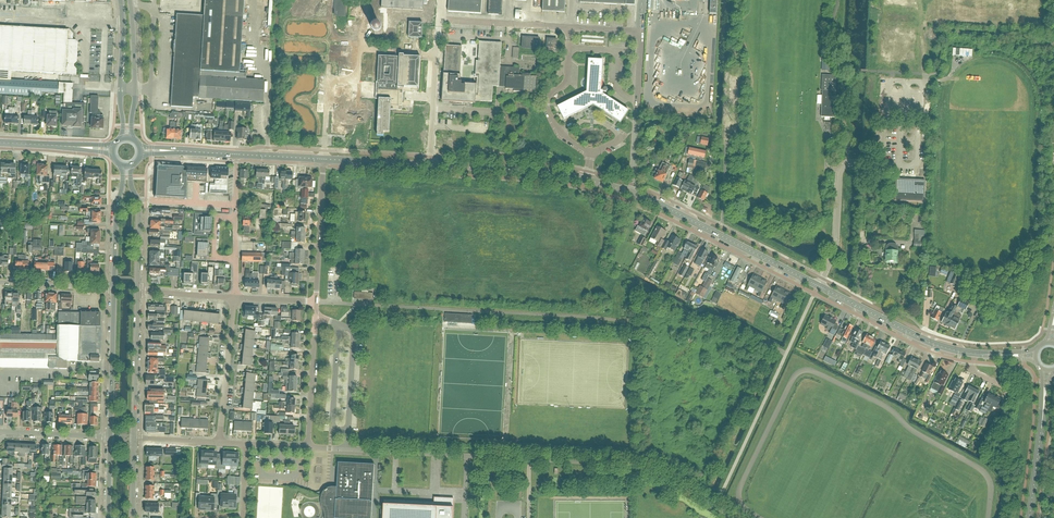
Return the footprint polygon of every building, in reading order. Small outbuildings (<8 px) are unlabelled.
[(203,16),(198,98),(263,102),(264,80),(246,79),(246,74),(239,73),(244,0),(204,0),(203,16)] [(335,16),(345,16),(346,16),(346,0),(335,0),(335,16)] [(382,9),(423,11),(424,0),(382,0),(382,9)] [(448,12),(481,14),(482,0),(449,0),(448,12)] [(489,1),(488,15),(502,15),(503,0),(489,0),(489,1)] [(542,12),(565,13),(566,0),(543,0),(542,12)] [(648,10),(659,11),(660,0),(649,0),(648,10)] [(193,98),(198,98),(203,16),(176,14),(174,44),(170,107),(192,108),(193,98)] [(885,25),(891,24),(891,22),(880,22),(880,32),(885,32),(885,25)] [(409,38),(413,38),(422,39),(423,23),(410,23),(409,38)] [(375,35),(378,35),(380,35),(383,31),(381,26),(375,26),(372,30),(375,35)] [(65,74),(76,75),(76,69),(74,66),(74,64),(71,61),(73,34),(69,29),(67,30),(13,27),(10,71),(65,74)] [(582,35),(582,37),(582,42),(604,43),(604,37),(582,35)] [(523,37),(522,48),(538,49),(539,38),(523,37)] [(547,47),(546,50),(556,51),(557,47),(557,40),(547,39),(547,47)] [(462,47),(446,46),(444,76),(443,76),(443,78),(444,78),(442,101),(471,103),(471,104),(473,104),(473,102),(473,101),(492,102),(493,87),(499,87),(499,85),(501,85),(501,86),(504,86),(504,85),(506,85),(506,89),(514,90),(514,91),(513,91),(513,92),(521,92),(521,94),(530,95),(530,94),(530,93),(538,93),(539,77),(531,77),(531,75),(522,74),(522,75),(523,75),(523,76),(519,76),(520,68),(507,67),(507,69),(500,69),(502,43),(479,42),(478,58),(481,58),(480,62),(476,61),(475,78),(477,78),(476,85),(462,84),(462,82),(460,82),(462,47)] [(396,72),(397,72),(397,58),(396,58),(393,58),(380,57),(378,82),(376,82),(375,99),(379,99),(377,136),(378,136),(384,136),(384,132),(389,133),(390,114),(391,109),(402,110),(403,89),(405,89),(405,87),(418,88),(418,90),(419,90),(421,57),(404,56),(404,55),(400,55),(398,80),(396,80),(396,72)] [(823,58),(823,60),(822,70),(831,71),(831,66),(829,66),(829,59),(823,58)] [(557,107),(561,114),(564,119),(591,106),(591,108),(593,109),(595,108),(595,106),(618,121),(621,123),(628,111),(603,94),(603,93),(604,93),(607,93),(607,92),(608,92),(609,91),(607,88),(606,88),(605,89),(604,89),(603,90),(602,91),(601,91),(603,60),(588,59),(586,92),(557,107)] [(835,117),(837,75),(822,75),(821,90),(822,91),(821,117),(835,117)] [(59,93),(58,93),(59,83),(10,80),(0,80),(0,94),(41,97),(41,96),(41,93),(59,94),(59,93)] [(64,83),(59,83),(58,93),(59,93),(64,93),(65,93),(70,89),(73,87),(73,84),(64,83)] [(337,84),(336,106),(345,106),(346,84),(337,84)] [(70,89),(65,93),(64,93),(64,94),(63,111),(62,126),(73,126),(73,128),(81,128),(81,123),(83,123),(84,103),(72,103),(72,91),(73,91),(70,89)] [(103,119),(103,116),(100,115),(100,113),(99,111),(98,111),(98,97),(94,97),(94,96),(91,96),(90,113),(92,113),(92,115),(91,128),(96,128),(96,129),(99,130),(99,129),(100,129),(102,129),(103,128),(103,126),(103,121),(104,121),(104,119),(103,119)] [(236,103),(235,111),(250,112),(250,104),(236,103)] [(47,116),(47,121),(45,121),(45,124),(47,124),(47,126),(51,126),(51,127),(56,127),(56,117),(52,116),(52,112),(49,112),(49,116),(47,116)] [(219,132),(218,132),(214,132),(213,141),(223,142),(224,133),(222,133),(223,121),(220,121),(219,132)] [(166,139),(173,139),(174,123),(170,123),(170,129),(167,129),(167,130),(164,129),(163,134),(166,134),(166,139)] [(176,129),(176,127),(177,123),(174,123),(173,139),(180,140),(181,134),(182,132),(181,132),(181,130),(175,130),(175,129),(176,129)] [(196,125),(196,126),(195,126),(195,125),(191,125),(190,139),(195,139),(195,140),(200,141),(201,130),(202,130),(202,126),(201,125),(196,125)] [(247,129),(237,129),(236,139),(242,140),(242,141),(247,141),(248,134),(247,134),(247,129)] [(702,137),(700,144),(707,146),(709,139),(702,137)] [(687,154),(705,158),(706,152),(689,148),(687,154)] [(689,160),(688,165),(688,168),(692,169),(693,165),(695,165),(696,161),(689,160)] [(11,164),(8,164),(8,174),(12,174),(11,179),(16,179),(16,175),(15,175),(15,165),(12,165),(11,164)] [(26,180),(26,182),(26,187),(30,188),(31,175),(28,175),(29,165),(25,165),(22,164),(22,165),(21,165),(20,175),(20,177),(25,177),(24,180),(26,180)] [(659,170),(656,169),(654,173),(657,174),(655,179),(656,180),(658,181),(659,181),(662,182),(666,175),(666,174),(670,167),(670,166),(669,167),(667,166),(668,166),(664,164),(663,166),(661,165),(659,170)] [(46,178),(47,171),(47,167),(43,166),(43,165),(38,165),(37,180),(37,184),(41,184),(41,183),(49,184),(49,178),(46,178)] [(56,175),(60,176),(60,166),(57,166),(57,167),(54,167),(53,180),(51,180),(50,188),(54,188),(54,183),(55,183),(56,175)] [(80,176),(80,173),(80,168),(71,167),(71,174),(71,177),(76,178),(76,186),(81,187),(81,185),(82,176),(80,176)] [(186,197),(186,181),(187,168),(183,168),(183,167),(172,167),(172,169),(166,169),(166,172),(157,171),(155,196),(154,195),(154,198),(156,198),(156,197),(184,199),(186,199),(186,197)] [(87,178),(92,178),(93,171),(89,170),(89,168),(85,168),(84,182),(86,182),(87,178)] [(187,168),(186,181),(206,183),(206,177),(207,169),(187,168)] [(227,194),(228,168),(216,168),(216,170),(211,169),(211,179),(215,179),(215,186),(210,186),(209,193),(227,194)] [(101,171),(93,171),(92,178),(98,179),(98,183),(101,183),(101,171)] [(680,172),(673,185),(679,188),(683,181),(681,180),(684,174),(680,172)] [(681,189),(683,190),(683,191),(686,192),(693,178),(690,176),(687,182),(685,181),(684,183),(681,189)] [(305,193),(301,193),(300,204),(307,204),(308,199),(308,190),(308,188),(312,188),(312,179),(305,178),(305,193)] [(693,178),(686,192),(689,194),(689,193),(692,195),(693,192),(697,194),(699,189),(696,187),(696,186),(694,185),(695,183),(697,184),(699,180),(697,179),(693,178)] [(924,202),(925,180),(896,179),(895,201),(924,202)] [(704,186),(698,198),(704,201),(706,197),(707,197),(709,194),(707,193),(709,188),(704,186)] [(91,205),(97,205),(101,205),(101,198),(92,198),(92,197),(83,197),(83,201),(91,201),(91,205)] [(259,211),(259,219),(256,219),(256,226),(260,226),(260,219),(262,219),(270,220),(271,211),(265,211),(266,205),(260,205),(257,205),(257,211),(259,211)] [(89,213),(89,217),(100,217),(101,210),(92,210),(92,209),(87,209),(87,207),(79,207),(79,213),(89,213)] [(295,222),(300,222),(305,222),(306,213),(301,212),(299,212),(299,213),(295,212),(295,222)] [(208,233),(208,232),(210,232),(211,218),(209,218),(208,218),(203,218),(203,214),(196,214),(195,218),(198,218),(197,231),(195,231),(194,235),(201,236),(201,232),(207,232),(207,233),(208,233)] [(100,223),(100,217),(89,217),(89,221),(84,221),(84,224),(92,225),(92,223),(100,223)] [(647,232),(649,229),(652,223),(648,221),(647,220),(646,219),(645,219),(644,219),(641,224),(640,226),(640,227),(640,228),(644,230),(641,234),(645,236),(647,231),(647,232)] [(665,241),(662,239),(666,231),(657,227),(651,238),(657,241),(655,245),(661,248),(665,241)] [(90,233),(90,237),(100,238),(100,231),(91,230),(91,229),(87,229),(87,233),(90,233)] [(163,231),(150,230),(149,230),(149,236),(158,236),(160,236),(160,239),(169,239),(169,231),(163,231)] [(914,230),(913,248),(917,248),(917,247),(923,247),(924,230),(914,230)] [(304,243),(305,236),(291,235),(291,238),(296,238),(296,243),(304,243)] [(665,241),(661,248),(666,251),(668,248),(674,251),(680,240),(672,236),(669,242),(666,240),(665,241)] [(100,245),(100,238),(90,237),(90,242),(82,242),(82,245),(79,245),(79,249),(87,249),(93,250),(93,247),(90,247),(91,244),(100,245)] [(641,237),(638,245),(643,247),(646,240),(641,237)] [(208,244),(201,244),(201,240),(197,239),(196,244),(198,244),(197,256),(196,256),(195,260),(200,260),(200,256),(207,257),(208,244)] [(150,247),(159,247),(159,250),(181,251),(181,247),(168,246),(169,240),(162,240),(162,241),(151,240),(150,243),(149,245),(150,246),(150,247)] [(689,251),(693,244),(687,241),(683,249),(684,249),(682,253),(682,254),(679,252),(673,263),(678,266),(687,250),(689,251)] [(693,244),(689,251),(689,252),(685,259),(690,261),(694,254),(698,247),(697,247),(698,246),(695,244),(694,245),(693,244)] [(886,247),(886,248),(886,251),(885,263),(897,264),(898,251),(898,248),(898,247),(897,247),(897,246),(896,245),(895,245),(895,244),(894,244),(890,244),(889,244),(888,245),(887,245),(887,246),(886,246),(886,247)] [(291,246),(282,246),(282,249),(281,249),(281,256),(284,256),(284,249),(291,249),(291,246)] [(695,264),(699,266),(700,267),(701,266),(703,267),(704,265),(702,264),(708,252),(702,249),(698,257),(695,264)] [(253,262),(253,253),(242,253),(241,262),(253,262)] [(266,254),(262,254),(262,253),(253,253),(253,262),(261,262),(266,262),(266,257),(266,254)] [(702,280),(706,282),(709,275),(710,275),(715,267),(716,267),(718,264),(716,263),(718,258),(715,257),(716,256),(713,254),(712,255),(707,263),(711,265),(707,273),(706,272),(702,280)] [(1,257),(0,257),(0,266),(5,267),(5,265),(8,266),(8,258),(8,256),(3,256),(3,257),(1,257)] [(303,265),(303,258),(289,257),(289,260),(291,260),(291,264),(303,265)] [(84,263),(82,263),(82,261),(79,261),(79,259),(75,259),(75,269),(78,269),(77,273),(84,273),(84,267),(84,263)] [(656,259),(648,273),(651,275),(658,261),(656,259)] [(99,265),(91,265),(92,262),(88,261),(88,268),(90,268),(90,272),(91,273),(94,273),(99,273),(99,265)] [(182,273),(181,284),(191,284),(192,279),(196,279),(197,264),(190,264),(190,274),(182,273)] [(743,268),(738,266),(730,281),(735,284),(743,268)] [(173,269),(169,269),(160,268),(160,269),(149,268),(149,269),(151,269),(150,271),(149,272),(149,273),(149,274),(149,275),(150,276),(152,276),(152,278),(156,278),(156,276),(159,276),(159,272),(165,272),(165,276),(173,277),(173,269)] [(201,274),(200,285),(207,285),(208,282),(212,282),(213,268),(208,268),(208,274),(201,274)] [(288,282),(291,282),(291,285),(292,285),(292,287),(297,287),(297,285),(298,285),(298,280),(301,281),(301,277),(299,277),(299,269),(290,268),(285,268),(285,276),(285,281),(288,281),(288,282)] [(224,285),(225,276),(219,276),(220,270),(214,270),(214,282),(217,282),(217,285),(224,285)] [(950,272),(948,277),(952,278),(950,284),(955,286),(959,276),(958,276),(950,272)] [(750,286),(755,289),(760,279),(753,275),(745,290),(747,291),(750,286)] [(263,285),(266,285),(266,289),(273,289),(274,277),(270,277),(270,280),(267,280),(264,278),(263,278),(263,280),(263,285)] [(760,279),(755,289),(760,291),(757,296),(759,297),(767,282),(760,279)] [(696,293),(697,294),(703,298),(708,290),(700,286),(696,293)] [(773,298),(778,301),(783,290),(776,287),(768,302),(771,303),(773,298)] [(783,290),(778,301),(783,303),(780,308),(783,309),(790,294),(783,290)] [(8,302),(12,302),(12,293),(5,293),(5,302),(5,305),(2,305),(2,313),(5,313),(5,305),(8,305),(8,302)] [(19,293),(12,293),(12,302),(15,303),(15,307),(18,307),(17,313),(21,314),(21,305),(18,305),(19,303),(19,293)] [(71,302),(71,295),(61,295),(61,302),(67,302),(67,307),(70,307),(71,304),(71,302)] [(961,299),(959,303),(957,307),(952,316),(954,316),(953,317),(954,318),(951,323),(952,323),(950,327),(955,330),(959,320),(961,316),(957,314),(960,308),(965,310),(969,303),(961,299)] [(947,311),(941,323),(946,325),(945,326),(950,328),(950,327),(952,323),(951,323),(954,318),(953,317),(954,316),(952,316),(957,307),(952,305),(949,312),(947,311)] [(255,308),(245,307),(245,312),(243,312),(243,317),(247,317),(248,316),(254,316),(254,319),(258,319),(259,313),(255,313),(255,308)] [(932,318),(933,320),(934,320),(937,321),(939,319),(943,309),(940,307),(938,311),(935,309),(932,314),(933,314),(931,318),(932,318)] [(192,319),(193,312),(187,311),(187,308),(184,308),(183,321),(192,322),(192,319)] [(270,316),(271,308),(264,308),(264,315),(262,315),(262,318),(262,319),(263,320),(266,320),(266,319),(270,319),(270,316)] [(278,309),(271,308),(270,316),(274,316),(274,321),(278,321),(280,321),(281,316),(277,316),(278,309)] [(192,319),(192,322),(201,322),(201,319),(202,309),(199,309),(199,312),(193,312),(192,319)] [(201,319),(201,322),(209,323),(210,319),(210,314),(204,313),(205,310),(202,309),(201,319)] [(210,319),(209,323),(218,324),(219,319),(220,311),(216,311),(216,314),(210,314),(210,319)] [(288,312),(288,313),(281,313),(281,320),(284,321),(284,319),(286,319),(286,320),(292,320),(292,322),(297,322),(300,323),(300,317),(300,311),(292,311),(292,312),(288,312)] [(56,369),(66,369),(67,361),(79,362),(79,361),(99,362),(99,358),(99,357),(99,356),(100,327),(100,319),(100,313),(58,313),(58,319),(58,326),(57,326),(57,331),(49,331),(49,329),(46,329),(46,335),(0,334),(0,368),(56,369)] [(445,314),(444,322),(472,324),(472,315),(445,314)] [(831,330),(829,333),(834,336),(838,327),(834,325),(836,321),(825,316),(820,325),(825,327),(825,328),(829,330),(829,329),(831,330)] [(843,337),(842,340),(840,342),(845,344),(849,336),(848,335),(853,327),(847,324),(845,328),(844,329),(843,330),(843,331),(841,336),(843,337)] [(857,330),(856,329),(850,342),(853,343),(851,347),(856,350),(858,345),(860,341),(859,341),(860,337),(862,332),(860,331),(860,330),(857,329),(857,330)] [(244,339),(254,340),(255,331),(242,330),(242,333),(245,333),(244,339)] [(858,346),(855,352),(854,355),(856,356),(858,354),(862,356),(862,355),(872,336),(867,334),(863,343),(864,343),(862,347),(862,348),(858,346)] [(876,339),(872,336),(862,355),(869,358),(872,352),(869,350),(870,347),(872,347),(876,339)] [(199,346),(209,347),(209,341),(212,342),(213,338),(200,337),(199,346)] [(254,340),(244,339),(244,345),(240,345),(240,347),(253,349),(254,342),(255,342),(255,340),(254,340)] [(299,349),(299,341),(291,341),(289,341),(285,341),(285,344),(291,344),(291,348),(299,349)] [(878,360),(879,358),(886,344),(881,341),(877,348),(875,347),(868,362),(870,363),(873,357),(878,360)] [(879,363),(881,359),(883,356),(882,355),(883,353),(886,355),(891,346),(886,344),(879,358),(878,360),(877,362),(879,363)] [(208,353),(209,347),(199,346),(198,355),(211,356),(211,353),(208,353)] [(253,349),(240,347),(240,350),(243,351),(242,357),(252,358),(253,349)] [(896,349),(892,356),(889,354),(885,362),(889,364),(893,356),(899,359),(898,362),(901,364),(897,370),(901,372),(906,360),(903,359),(906,354),(896,349)] [(210,359),(211,356),(198,355),(197,364),(207,365),(207,359),(210,359)] [(251,367),(252,358),(242,357),(242,362),(238,362),(238,365),(251,367)] [(903,377),(907,379),(917,359),(913,358),(912,358),(911,357),(907,365),(909,366),(903,377)] [(920,361),(917,359),(907,379),(910,381),(914,374),(915,375),(916,373),(913,372),(915,369),(918,370),(921,362),(920,362),(920,361)] [(207,365),(197,364),(196,373),(209,374),(209,371),(206,371),(207,365)] [(933,367),(926,364),(920,376),(923,377),(925,373),(928,375),(933,367)] [(157,366),(148,366),(147,367),(147,369),(148,370),(148,371),(149,371),(148,373),(154,374),(159,374),(159,376),(165,376),(165,373),(162,373),(162,370),(157,370),(157,366)] [(88,376),(88,380),(98,380),(98,379),(99,379),(99,376),(98,376),(98,372),(93,372),(94,371),(89,371),(89,373),(85,373),(83,373),(83,376),(85,376),(88,376)] [(931,388),(930,390),(930,391),(935,394),(936,393),(937,393),(942,395),(945,389),(942,388),(946,379),(947,376),(948,375),(941,371),(940,374),(938,373),(936,377),(936,376),(933,381),(934,381),(934,382),(931,388)] [(245,382),(255,383),(256,374),(243,373),(242,376),(246,376),(245,382)] [(286,384),(297,385),(297,377),(288,377),(288,373),(278,373),(275,373),(274,376),(282,376),(282,380),(286,380),(286,384)] [(174,377),(161,377),(161,376),(154,376),(146,376),(146,385),(154,385),(154,380),(165,380),(165,382),(174,383),(174,377)] [(956,392),(958,393),(961,387),(962,384),(962,382),(956,379),(954,382),(953,381),(951,384),(950,384),(948,388),(949,389),(948,390),(955,393),(956,392)] [(197,388),(207,389),(207,383),(211,384),(211,381),(198,380),(197,388)] [(255,383),(245,382),(245,388),(241,388),(241,391),(254,392),(255,383)] [(297,385),(286,384),(285,392),(296,392),(297,385)] [(41,386),(33,386),(33,391),(38,391),(38,394),(41,394),(41,386)] [(968,400),(970,396),(974,388),(969,386),(965,393),(961,399),(967,402),(968,400)] [(206,395),(207,389),(197,388),(196,397),(209,399),(210,396),(206,395)] [(980,391),(974,388),(970,396),(968,400),(973,403),(975,398),(976,399),(980,391)] [(254,392),(241,391),(241,393),(244,394),(243,400),(253,401),(254,392)] [(987,411),(994,397),(988,394),(985,399),(984,401),(984,402),(986,403),(984,408),(982,407),(980,412),(985,414),(987,411)] [(996,398),(994,397),(987,411),(990,413),(993,407),(996,408),(999,410),(1002,404),(999,403),(1000,400),(1000,399),(999,398),(997,397),(996,398)] [(253,401),(243,400),(243,406),(239,405),(239,408),(252,410),(253,401)] [(958,400),(954,409),(958,411),(962,402),(958,400)] [(294,410),(295,406),(279,405),(274,405),(274,409),(283,409),(287,409),(287,413),(294,413),(295,413),(295,410),(294,410)] [(30,421),(30,418),(30,412),(31,412),(31,408),(27,408),(27,412),(23,412),(22,421),(23,421),(23,422),(26,422),(26,421),(30,421)] [(41,422),(41,418),(41,413),(42,413),(42,408),(33,408),(33,422),(34,422),(37,422),(41,422)] [(52,422),(52,419),(53,413),(52,413),(52,410),(49,410),(49,413),(45,413),(45,414),(44,414),(44,416),(45,416),(45,422),(46,423),(48,423),(49,422),(52,422)] [(264,423),(264,434),(272,434),(273,424),(276,424),(276,416),(269,416),(269,423),(264,423)] [(279,434),(286,435),(287,417),(284,417),(284,426),(279,426),(279,434)] [(287,417),(286,435),(294,435),(294,426),(290,426),(290,421),(293,421),(294,417),(287,417)] [(189,432),(190,419),(181,419),(180,428),(187,429),(187,432),(189,432)] [(199,420),(190,419),(189,432),(192,432),(193,429),(198,429),(199,420)] [(199,420),(198,429),(204,430),(204,433),(207,433),(208,420),(199,420)] [(242,432),(243,422),(234,422),(233,435),(236,435),(236,431),(242,432)] [(252,422),(243,422),(242,432),(248,432),(248,435),(251,435),(252,422)] [(155,433),(163,433),(165,433),(165,427),(155,427),(156,423),(146,423),(146,427),(145,427),(145,431),(146,431),(146,433),(155,433)] [(88,463),(92,463),(96,463),(97,459),(97,448),(88,447),(88,452),(88,463)] [(146,456),(152,457),(162,457),(162,453),(162,449),(146,449),(146,456)] [(201,459),(197,459),(197,468),(201,468),(201,464),(208,465),(209,451),(204,451),(204,452),(202,452),(201,459)] [(219,469),(219,460),(215,460),(216,453),(213,453),(213,452),(209,451),(208,465),(215,465),(214,469),(219,469)] [(225,466),(230,466),(230,452),(226,452),(226,453),(223,453),(223,460),(219,460),(219,469),(225,470),(225,466)] [(239,453),(230,452),(230,466),(237,466),(237,459),(238,459),(239,453)] [(293,486),(320,495),(321,496),(322,496),(323,496),(322,499),(322,503),(323,507),(325,511),(326,514),(326,517),(371,517),(374,465),(356,464),(356,465),(339,464),(339,463),(338,463),(338,467),(337,488),(334,488),(332,488),(330,489),(327,490),(325,491),(316,494),(293,485),(293,486)] [(86,480),(96,480),(96,477),(96,476),(96,474),(91,473),(90,473),(90,471),(83,471),(83,480),(86,480)] [(223,508),(227,508),(228,495),(221,495),(222,491),(217,490),(217,494),(217,499),(221,500),(220,507),(223,507),(223,508)] [(200,493),(196,493),(195,493),(195,502),(199,502),(198,510),(201,510),(201,511),(205,511),(206,498),(199,497),(200,493)] [(206,498),(205,511),(210,511),(210,510),(213,510),(213,503),(217,503),(217,499),(217,494),(211,494),(211,498),(206,498)] [(235,495),(228,495),(227,508),(236,509),(236,503),(235,503),(235,495)] [(76,504),(86,504),(86,507),(95,507),(96,503),(95,503),(95,500),(86,500),(86,497),(76,497),(76,504)] [(454,500),(437,499),(435,499),(434,499),(434,502),(427,502),(384,499),(383,517),(453,517),(454,500)] [(158,504),(145,504),(145,512),(152,512),(152,514),(158,514),(158,513),(158,504)] [(95,507),(86,507),(86,509),(73,508),(72,513),(72,517),(82,517),(87,517),(82,517),(82,514),(95,514),(95,511),(95,507)]
